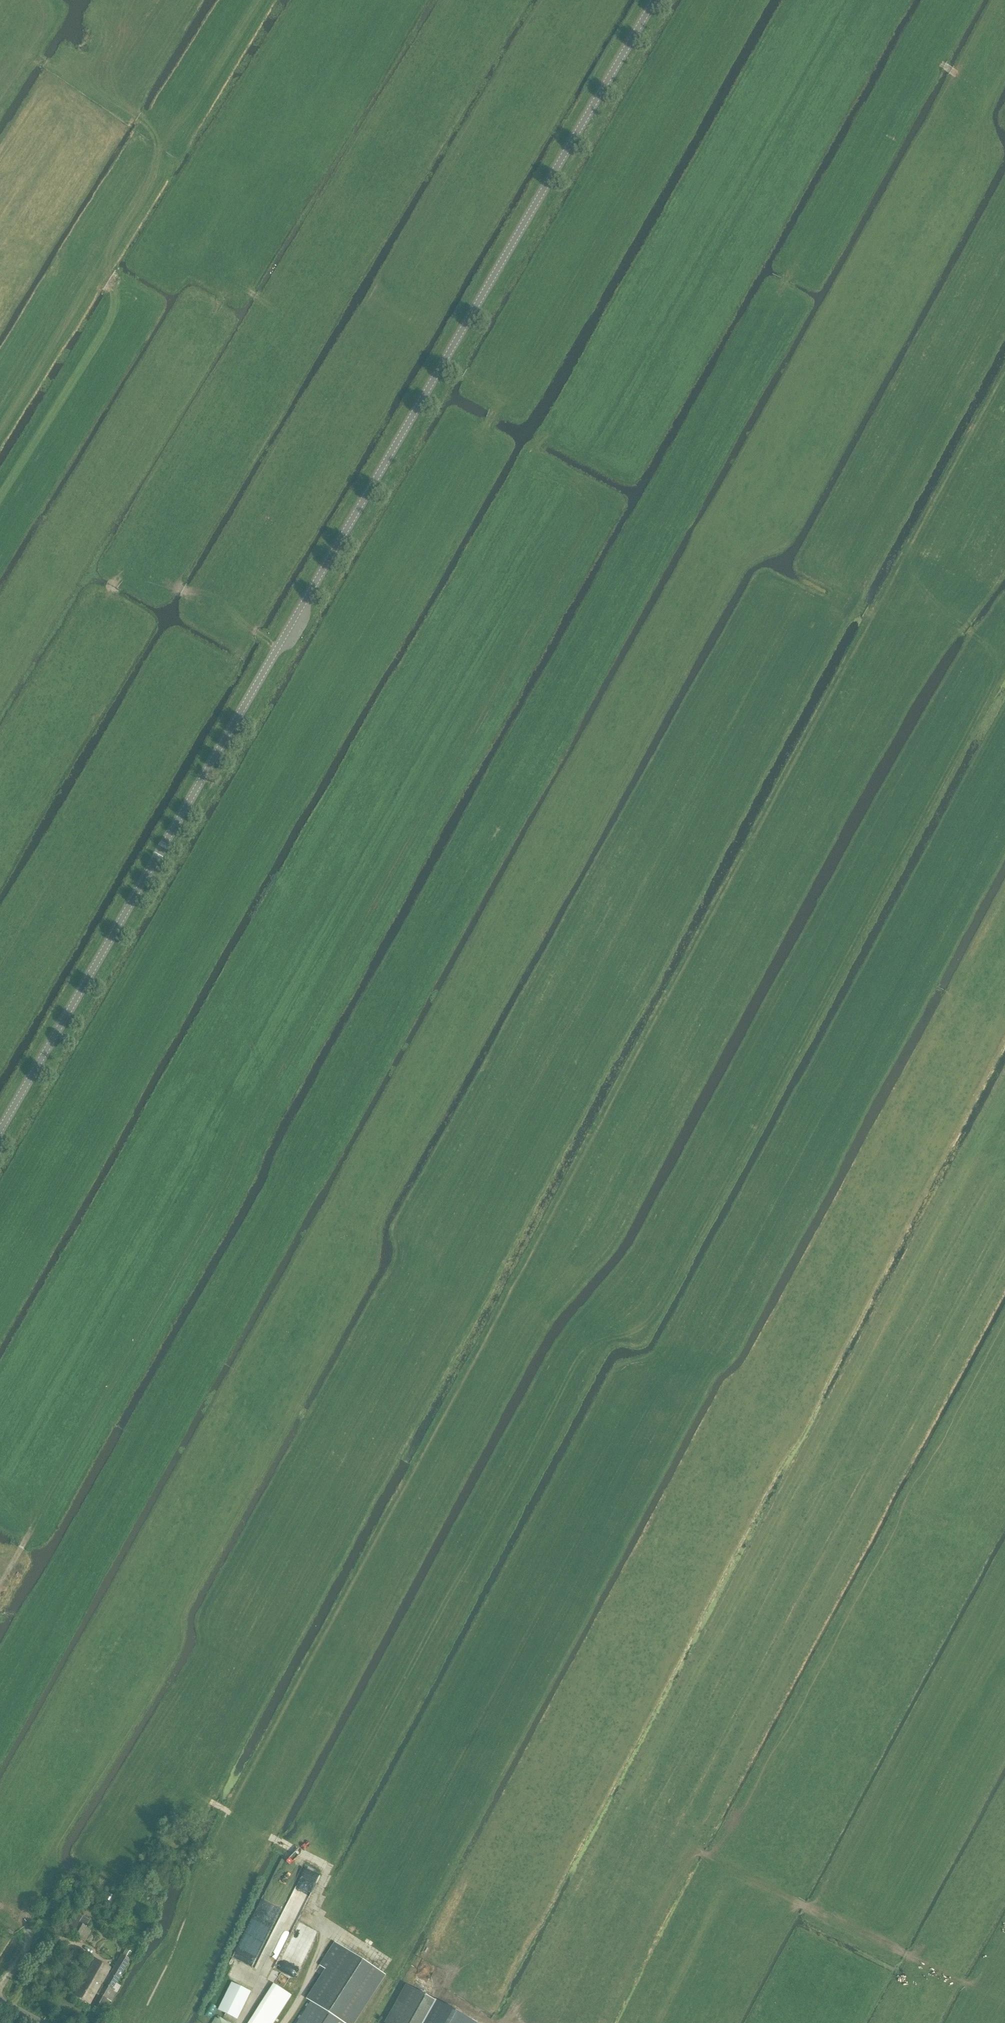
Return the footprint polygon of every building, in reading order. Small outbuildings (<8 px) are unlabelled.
[(107,1892),(103,1898),(111,1903),(115,1897),(107,1892)] [(86,1927),(89,1921),(73,1913),(63,1931),(84,1942),(91,1930),(86,1927)] [(298,2022),(352,2022),(384,1974),(335,1943),(320,1966),(328,1970),(309,2000),(312,2002),(298,2022)] [(79,1988),(74,1996),(89,2005),(95,1994),(98,1995),(92,2007),(100,2011),(105,2002),(107,1999),(111,2002),(114,1996),(119,1986),(115,1983),(129,1959),(128,1959),(133,1951),(126,1948),(122,1955),(121,1955),(110,1974),(107,1973),(109,1969),(95,1960),(83,1981),(79,1988)] [(250,1992),(231,1984),(218,2011),(237,2020),(250,1992)] [(387,2022),(475,2022),(434,2000),(408,1986),(387,2022)] [(249,2022),(274,2022),(278,2017),(260,2006),(249,2022)]
